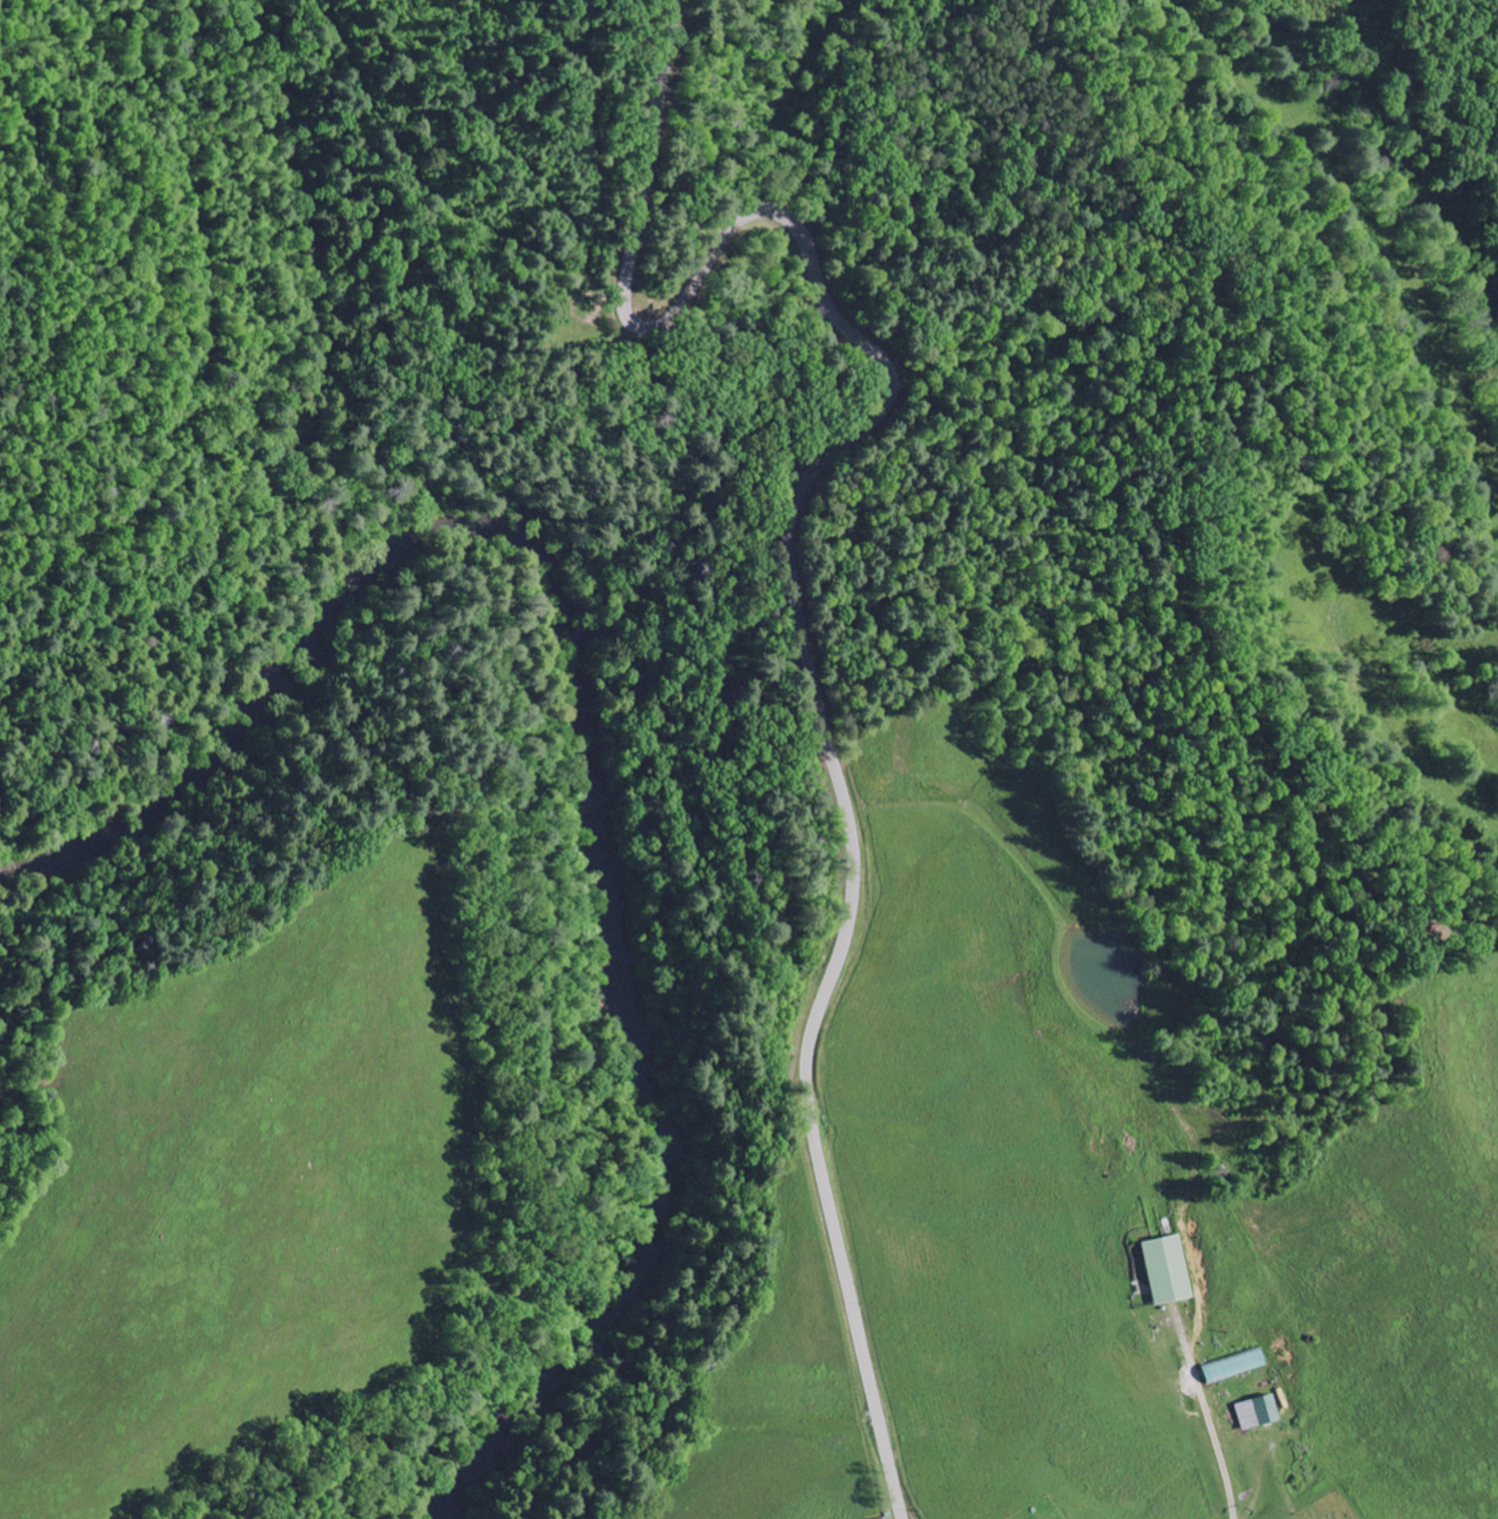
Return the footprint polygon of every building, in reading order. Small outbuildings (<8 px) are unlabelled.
[(1148,1306),(1189,1299),(1179,1237),(1138,1243),(1148,1306)] [(1229,1406),(1237,1432),(1274,1422),(1266,1396),(1229,1406)]
